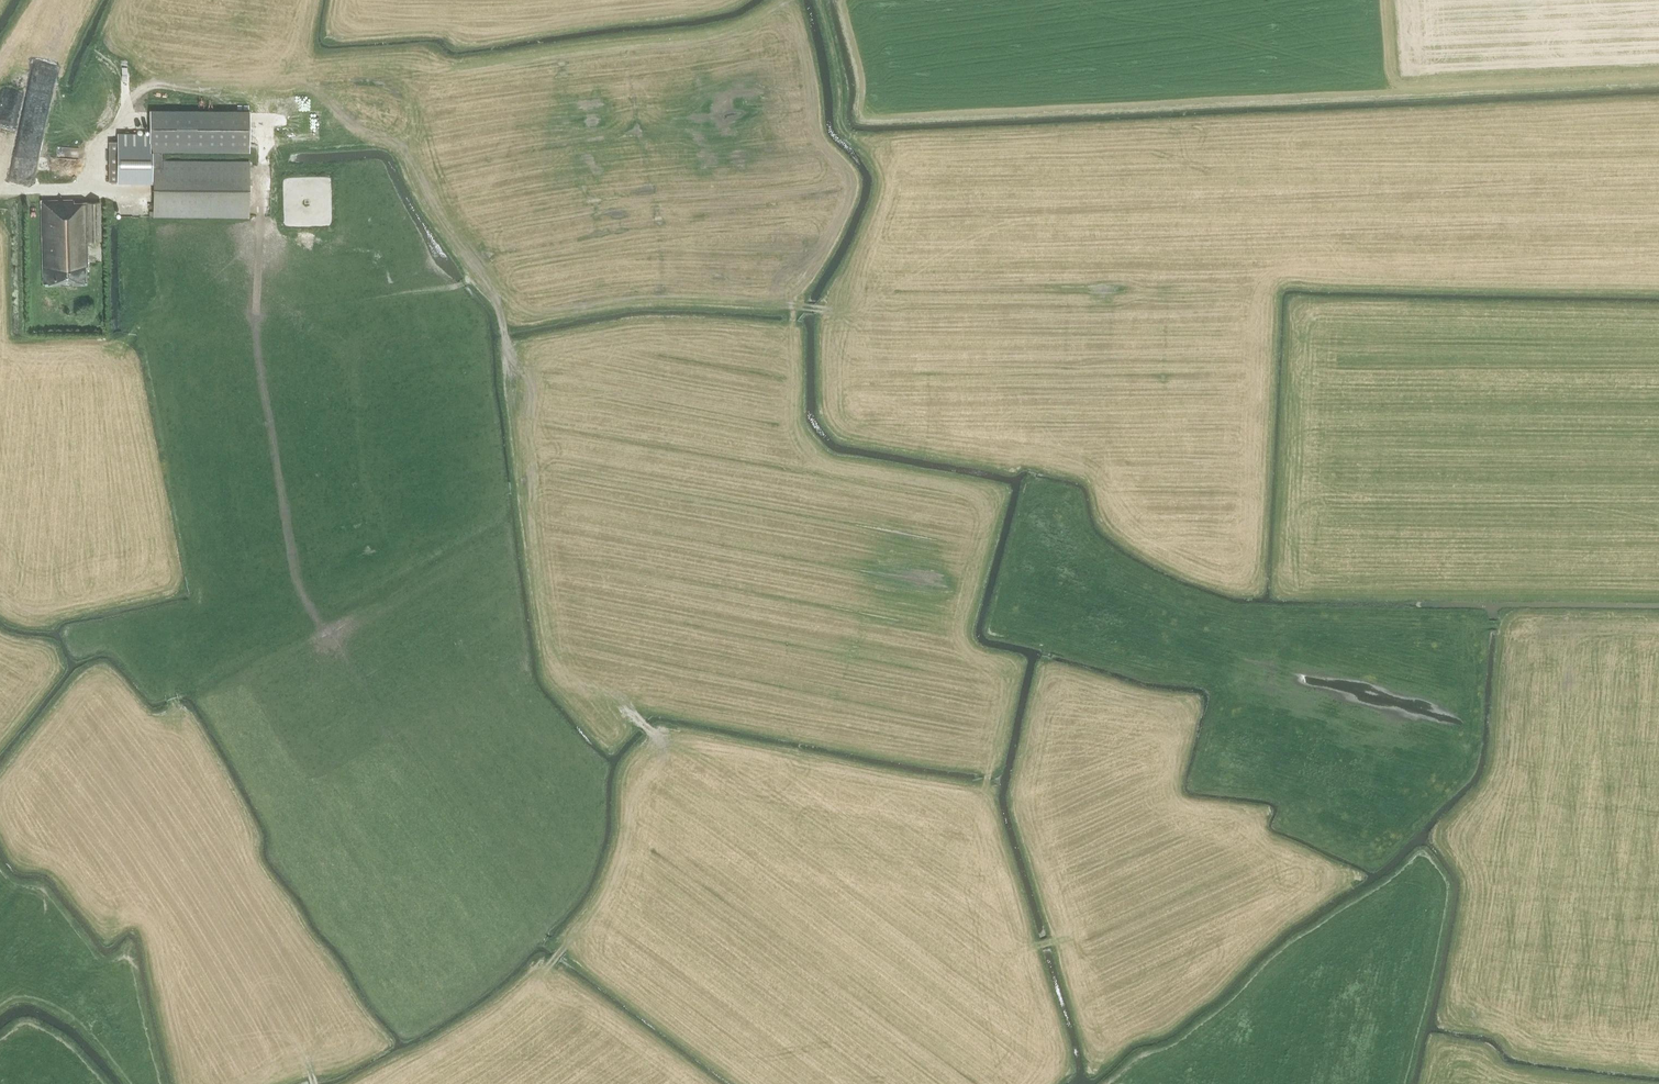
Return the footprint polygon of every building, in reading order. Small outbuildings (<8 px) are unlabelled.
[(161,152),(250,152),(250,111),(149,110),(149,134),(117,133),(117,142),(108,142),(108,152),(108,182),(154,182),(154,211),(149,211),(149,217),(249,216),(249,161),(161,161),(161,152)] [(60,145),(59,156),(78,156),(79,146),(60,145)] [(41,200),(43,284),(86,283),(85,267),(87,267),(87,241),(101,240),(100,202),(74,203),(74,200),(41,200)]
